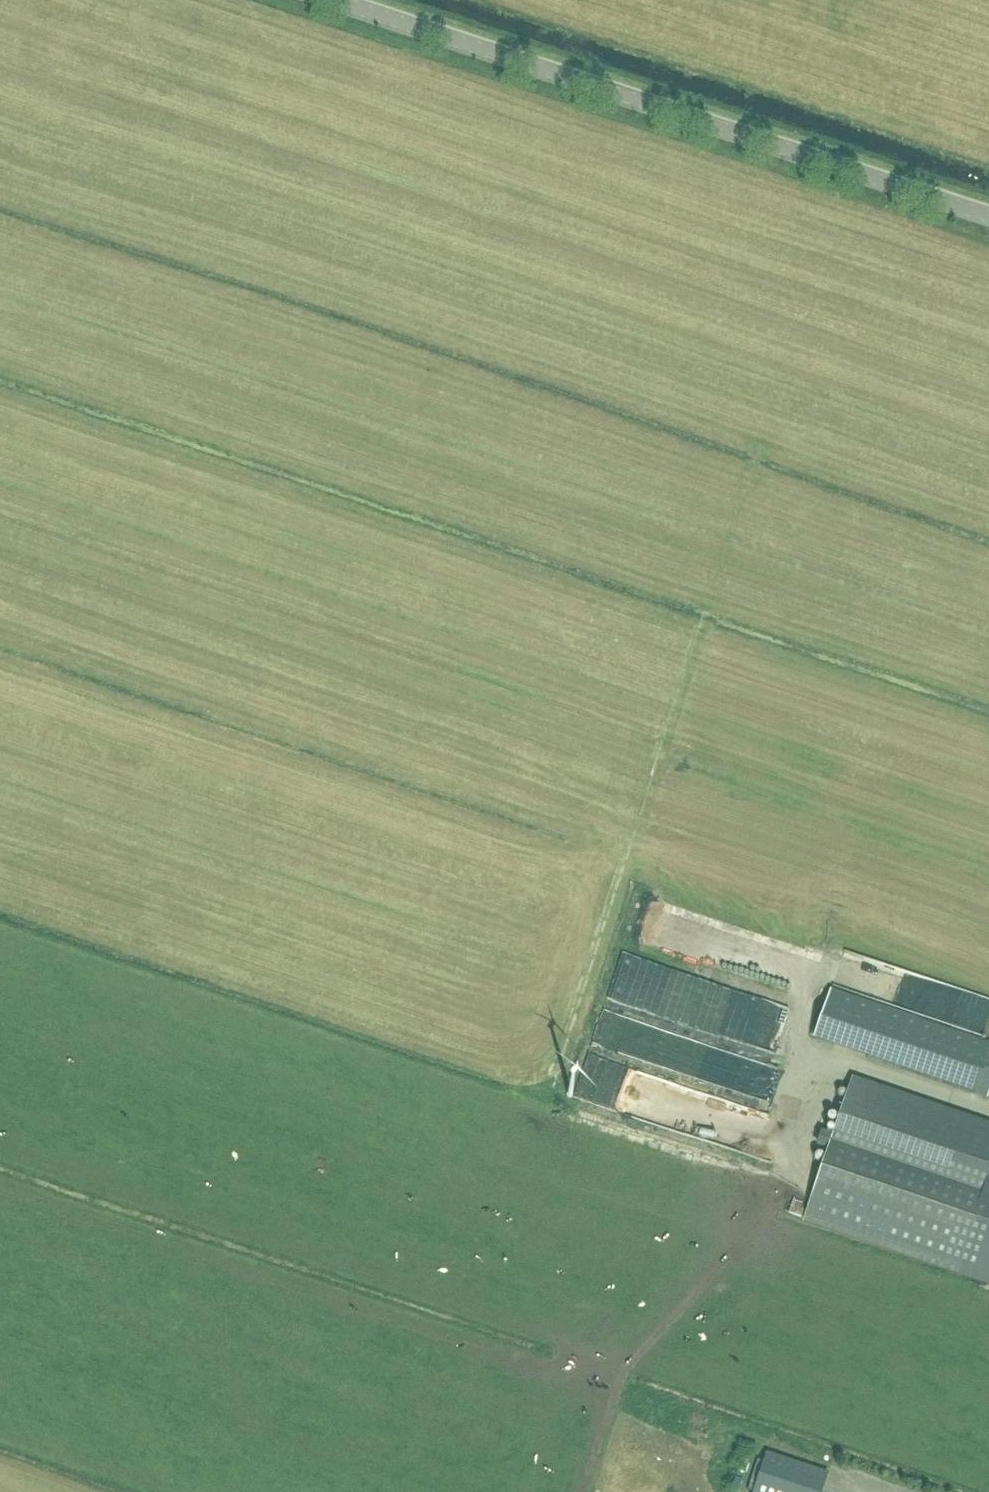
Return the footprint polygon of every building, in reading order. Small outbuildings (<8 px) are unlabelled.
[(647,939),(703,951),(709,926),(652,913),(647,939)] [(620,992),(647,1000),(654,976),(627,968),(620,992)] [(988,1026),(988,1004),(879,973),(876,986),(904,995),(904,997),(931,1005),(934,998),(952,1003),(948,1017),(956,1020),(958,1013),(967,1016),(963,1029),(986,1035),(988,1026)] [(812,1042),(974,1096),(974,1097),(987,1101),(988,1094),(988,1045),(829,992),(812,1042)] [(646,1061),(655,1036),(603,1017),(593,1042),(646,1061)] [(804,1219),(988,1282),(988,1126),(851,1080),(804,1219)] [(826,1475),(765,1455),(752,1491),(820,1491),(826,1475)]
